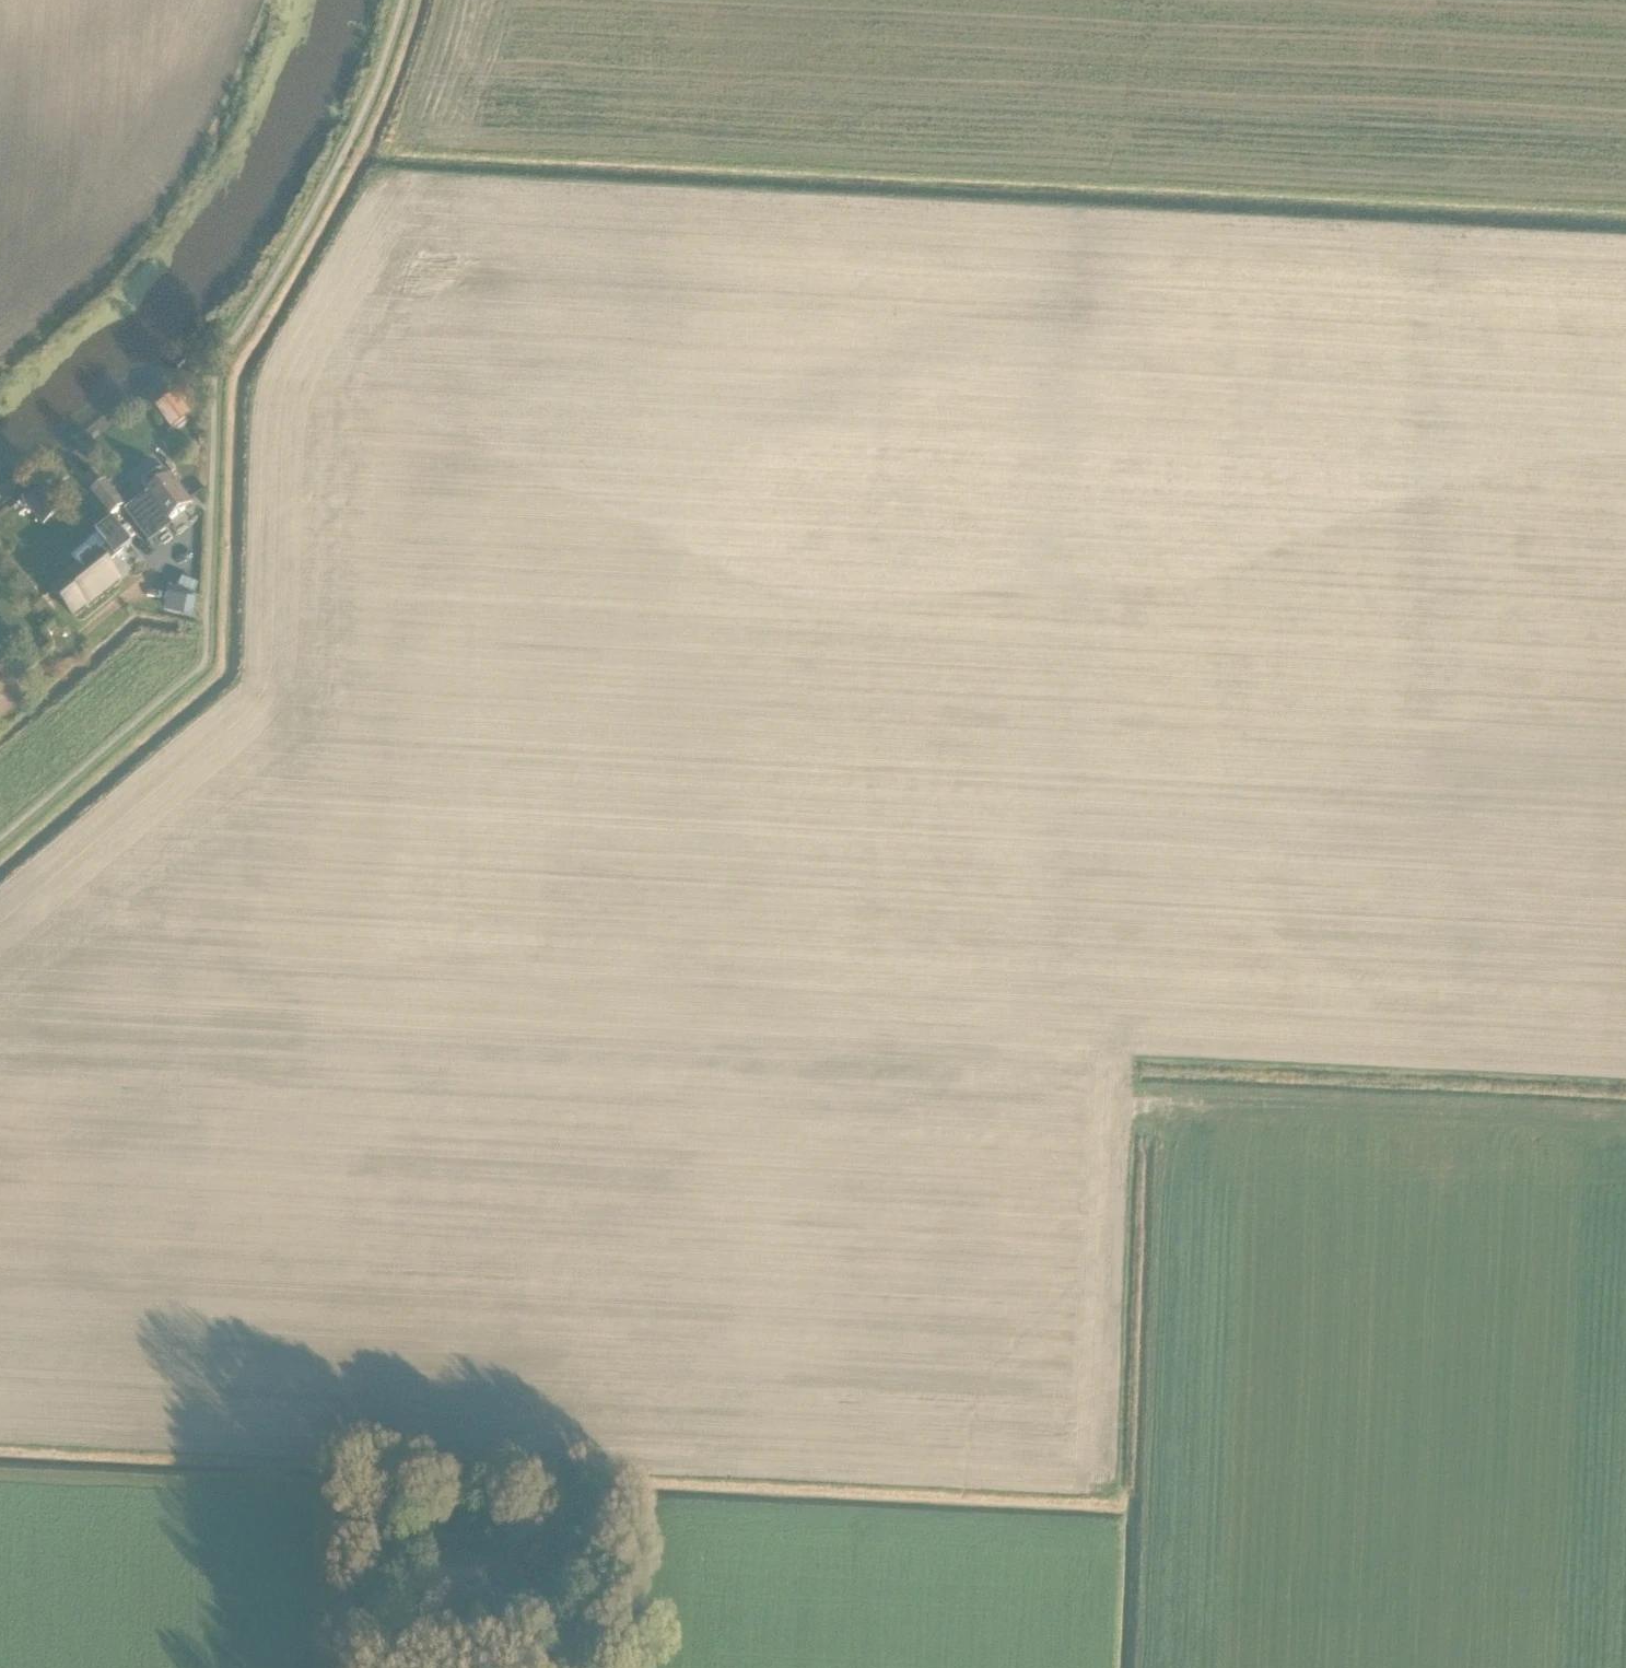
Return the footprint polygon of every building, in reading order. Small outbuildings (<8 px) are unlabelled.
[(191,417),(177,394),(157,406),(171,429),(191,417)] [(170,529),(166,524),(193,504),(172,475),(168,478),(162,470),(158,470),(143,480),(142,485),(148,493),(145,495),(146,496),(135,504),(138,508),(127,516),(148,545),(170,529)] [(106,482),(91,493),(110,517),(125,506),(106,482)] [(43,491),(25,506),(43,526),(64,508),(50,492),(47,495),(43,491)] [(115,558),(133,545),(113,519),(96,533),(105,545),(115,558)] [(68,578),(54,588),(71,611),(85,600),(87,602),(118,579),(107,564),(115,558),(105,545),(97,552),(91,556),(90,554),(78,564),(79,565),(66,575),(68,578)] [(188,598),(185,615),(194,617),(197,600),(188,598)]
